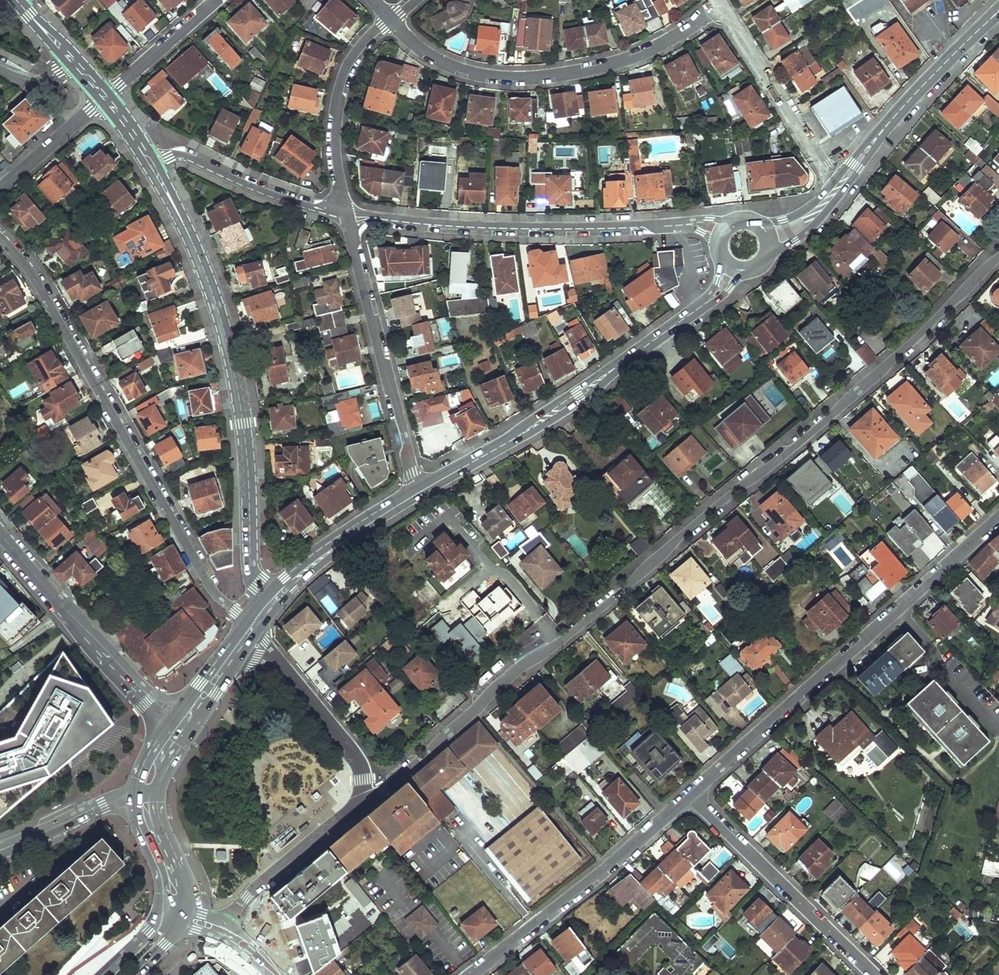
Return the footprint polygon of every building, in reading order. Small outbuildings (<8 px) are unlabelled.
[(67,19),(85,2),(83,0),(51,0),(67,19)] [(109,9),(116,2),(117,1),(116,0),(100,0),(109,9)] [(109,9),(121,23),(126,18),(139,32),(145,27),(155,18),(141,0),(130,9),(126,13),(117,3),(116,2),(109,9)] [(123,0),(121,0),(117,3),(126,13),(130,9),(123,0)] [(169,10),(174,6),(175,7),(182,1),(183,3),(187,0),(160,0),(169,10)] [(281,17),(296,3),(293,0),(267,0),(281,17)] [(307,12),(313,8),(306,0),(301,0),(298,2),(307,12)] [(313,8),(321,0),(306,0),(313,8)] [(476,0),(455,0),(454,3),(452,3),(450,4),(448,5),(447,7),(447,8),(447,10),(430,19),(437,33),(446,28),(447,31),(464,23),(467,13),(471,15),(476,0)] [(501,9),(510,7),(502,0),(492,0),(492,1),(501,9)] [(621,24),(631,19),(638,31),(645,27),(642,21),(650,16),(641,0),(636,0),(632,2),(633,5),(616,14),(621,24)] [(847,10),(861,0),(840,0),(847,10)] [(857,25),(864,20),(862,18),(888,0),(861,0),(847,10),(857,25)] [(909,13),(926,0),(899,0),(909,13)] [(319,19),(334,34),(343,25),(349,30),(358,21),(337,1),(319,19)] [(230,23),(247,42),(267,25),(250,4),(230,23)] [(654,9),(660,20),(666,15),(660,6),(654,9)] [(752,17),(762,33),(777,23),(779,22),(769,6),(752,17)] [(840,14),(850,30),(857,25),(847,10),(840,14)] [(145,27),(149,31),(159,22),(155,18),(145,27)] [(552,22),(528,20),(519,19),(517,35),(517,36),(516,48),(525,49),(549,51),(552,22)] [(621,24),(628,36),(638,31),(631,19),(621,24)] [(584,30),(603,26),(602,20),(583,23),(584,30)] [(762,33),(772,49),(787,39),(777,23),(762,33)] [(875,39),(897,69),(918,55),(896,24),(886,31),(880,23),(871,29),(876,38),(875,39)] [(584,30),(588,47),(606,44),(603,26),(584,30)] [(573,43),(574,49),(588,47),(584,30),(565,33),(567,44),(573,43)] [(95,46),(108,61),(113,62),(129,48),(113,31),(95,46)] [(479,32),(477,51),(484,51),(484,54),(497,55),(497,54),(506,54),(508,38),(499,37),(499,34),(479,32)] [(208,42),(234,71),(243,61),(219,33),(208,42)] [(701,48),(721,77),(738,64),(718,37),(701,48)] [(781,63),(791,79),(815,63),(808,53),(801,58),(798,53),(810,44),(805,37),(781,53),(786,60),(781,63)] [(299,66),(321,74),(330,52),(307,44),(299,66)] [(168,71),(183,87),(209,65),(194,48),(168,71)] [(249,53),(258,64),(265,57),(256,48),(249,53)] [(997,48),(990,55),(998,64),(998,48),(998,49),(997,48)] [(994,92),(998,87),(998,64),(990,55),(983,62),(984,63),(975,73),(994,92)] [(664,69),(677,91),(698,79),(685,57),(664,69)] [(856,73),(871,95),(889,83),(874,60),(856,73)] [(379,69),(373,88),(396,96),(400,81),(410,84),(414,67),(405,64),(404,68),(383,62),(382,62),(381,63),(380,64),(380,65),(379,69)] [(791,79),(801,94),(817,84),(812,77),(821,70),(816,62),(815,63),(791,79)] [(840,69),(842,72),(849,67),(844,62),(838,66),(840,69)] [(823,81),(828,87),(845,76),(842,72),(840,69),(823,81)] [(146,98),(162,116),(172,107),(176,112),(186,105),(164,80),(168,78),(164,74),(150,85),(154,90),(146,98)] [(251,90),(245,99),(254,109),(267,83),(255,78),(249,89),(251,90)] [(628,84),(634,108),(656,104),(650,80),(628,84)] [(436,83),(428,118),(449,123),(456,92),(445,88),(445,85),(436,83)] [(983,100),(968,86),(955,99),(970,113),(983,100)] [(295,87),(290,107),(316,113),(320,93),(295,87)] [(373,99),(370,109),(390,114),(396,96),(373,88),(372,88),(369,98),(373,99)] [(734,100),(753,128),(768,117),(750,89),(734,100)] [(811,110),(830,138),(862,116),(843,89),(811,110)] [(589,94),(591,117),(616,114),(613,91),(589,94)] [(552,97),(555,118),(578,116),(574,94),(552,97)] [(470,98),(467,122),(490,125),(493,101),(470,98)] [(943,111),(958,126),(970,113),(955,99),(943,111)] [(8,165),(26,149),(21,144),(51,117),(42,108),(39,110),(33,103),(30,105),(25,100),(13,110),(16,113),(4,123),(16,136),(0,151),(0,155),(8,165)] [(510,101),(511,122),(529,122),(531,124),(535,124),(534,101),(518,101),(518,100),(511,100),(511,102),(510,101)] [(995,102),(990,109),(998,117),(998,105),(995,102)] [(250,133),(241,151),(252,155),(253,153),(261,157),(266,147),(265,146),(270,135),(254,127),(261,111),(254,109),(243,131),(250,133)] [(210,133),(228,143),(240,119),(221,110),(210,133)] [(367,142),(365,150),(384,154),(388,134),(365,128),(362,140),(367,142)] [(400,129),(398,136),(416,141),(416,133),(400,129)] [(489,137),(500,138),(500,129),(490,129),(489,137)] [(950,144),(934,130),(919,147),(935,161),(950,144)] [(470,138),(459,137),(458,145),(470,145),(470,138)] [(317,157),(293,138),(289,143),(286,147),(277,144),(275,143),(270,157),(277,160),(299,176),(308,163),(312,166),(317,157)] [(492,138),(491,154),(507,155),(506,162),(521,163),(521,154),(507,152),(508,140),(492,138)] [(734,146),(736,157),(744,156),(744,153),(750,153),(749,138),(734,146)] [(969,149),(977,157),(982,149),(969,138),(964,145),(969,149)] [(904,165),(920,178),(935,161),(919,147),(904,165)] [(83,162),(98,180),(116,165),(103,149),(91,158),(89,156),(83,162)] [(977,157),(969,149),(963,155),(974,165),(979,159),(977,157)] [(770,162),(774,189),(798,186),(801,185),(803,185),(805,184),(806,182),(807,180),(807,178),(807,176),(806,173),(804,172),(793,160),(781,160),(781,156),(770,158),(770,162)] [(631,174),(629,160),(623,161),(624,171),(607,173),(609,182),(607,182),(607,188),(604,188),(605,190),(607,205),(628,203),(627,199),(633,198),(631,179),(631,174)] [(425,161),(422,186),(445,189),(448,164),(425,161)] [(747,166),(750,191),(774,189),(770,162),(747,166)] [(73,174),(63,163),(57,169),(56,168),(47,175),(50,178),(40,186),(54,202),(73,187),(67,180),(73,174)] [(299,176),(305,180),(314,167),(312,166),(308,163),(299,176)] [(384,171),(381,192),(401,195),(403,185),(413,185),(414,167),(407,166),(405,173),(384,171)] [(504,195),(503,203),(517,204),(517,186),(520,186),(521,168),(498,166),(496,185),(498,186),(497,195),(504,195)] [(706,170),(711,192),(724,191),(724,194),(735,192),(730,166),(706,170)] [(370,189),(381,192),(384,171),(363,168),(364,186),(370,189)] [(990,181),(979,171),(971,179),(975,183),(959,201),(977,217),(993,200),(982,190),(990,181)] [(536,189),(536,199),(556,199),(556,203),(570,203),(569,177),(547,177),(547,173),(533,173),(533,188),(536,189)] [(636,177),(639,201),(652,199),(653,201),(663,200),(664,197),(661,175),(636,177)] [(916,193),(894,176),(882,191),(887,195),(884,199),(901,213),(916,193)] [(461,179),(459,202),(470,204),(471,201),(484,202),(485,180),(471,179),(461,179)] [(103,195),(120,217),(140,201),(130,189),(128,191),(120,182),(103,195)] [(921,194),(933,205),(940,198),(928,186),(921,194)] [(19,222),(26,229),(41,215),(26,198),(12,209),(21,220),(19,222)] [(210,212),(219,231),(221,230),(237,221),(240,220),(229,199),(216,205),(217,208),(210,212)] [(936,209),(933,206),(927,213),(930,216),(936,209)] [(877,208),(871,214),(884,226),(890,221),(877,208)] [(956,235),(960,229),(938,209),(934,214),(935,216),(927,225),(934,231),(928,237),(938,246),(945,252),(958,237),(956,235)] [(884,226),(871,214),(867,210),(861,217),(863,219),(855,227),(870,241),(884,226)] [(863,219),(861,217),(853,225),(855,227),(863,219)] [(118,237),(124,250),(139,242),(145,254),(162,245),(150,218),(132,227),(133,230),(118,237)] [(224,242),(229,252),(248,242),(237,221),(221,230),(226,241),(224,242)] [(57,250),(68,263),(77,256),(78,258),(86,252),(68,229),(49,247),(53,253),(57,250)] [(296,249),(305,252),(313,232),(305,229),(296,249)] [(869,252),(868,251),(871,248),(853,230),(849,233),(830,250),(834,254),(829,260),(846,276),(851,271),(854,273),(867,259),(865,257),(869,252)] [(333,245),(305,252),(307,260),(296,263),(299,273),(337,262),(335,254),(333,245)] [(385,275),(385,282),(401,280),(401,274),(430,272),(428,246),(380,250),(384,275),(385,275)] [(945,252),(938,246),(933,252),(939,257),(945,252)] [(867,255),(878,267),(887,260),(876,247),(867,255)] [(653,269),(653,280),(662,293),(668,289),(671,289),(672,289),(674,288),(676,287),(677,285),(677,283),(677,281),(676,279),(675,277),(673,276),(672,269),(683,269),(682,251),(672,251),(672,255),(652,256),(653,269)] [(943,266),(927,251),(921,258),(923,260),(908,276),(925,292),(935,281),(932,278),(937,272),(940,275),(946,269),(943,266)] [(529,256),(536,286),(567,280),(564,266),(558,267),(555,254),(551,255),(543,256),(541,253),(540,253),(538,252),(532,253),(530,254),(529,254),(529,255),(529,256)] [(337,262),(338,265),(343,263),(339,253),(335,254),(337,262)] [(465,293),(465,298),(479,296),(479,285),(466,283),(467,263),(470,263),(471,254),(453,253),(450,292),(465,293)] [(492,257),(497,291),(519,288),(516,263),(504,263),(503,256),(492,257)] [(607,276),(603,257),(573,263),(578,282),(601,277),(602,282),(604,281),(607,292),(611,291),(608,275),(607,276)] [(895,262),(893,260),(885,267),(888,270),(895,262)] [(829,280),(825,276),(831,271),(822,261),(817,266),(815,263),(807,270),(809,272),(801,278),(818,300),(828,293),(822,287),(829,280)] [(237,269),(240,281),(253,278),(255,285),(263,282),(257,263),(237,269)] [(139,277),(148,302),(160,297),(159,296),(170,291),(165,278),(173,275),(169,265),(139,277)] [(278,277),(280,284),(291,281),(287,269),(280,270),(282,277),(278,277)] [(624,293),(628,299),(653,280),(653,269),(622,290),(624,293)] [(807,270),(799,276),(801,278),(809,272),(807,270)] [(935,281),(940,275),(937,272),(932,278),(935,281)] [(63,282),(73,301),(79,297),(80,300),(100,288),(91,273),(82,278),(80,273),(63,282)] [(104,285),(107,291),(120,284),(116,277),(104,285)] [(293,282),(295,290),(309,287),(307,278),(293,282)] [(783,313),(801,299),(808,308),(814,303),(804,292),(798,296),(785,279),(775,286),(778,289),(769,296),(783,313)] [(625,301),(633,312),(662,293),(653,280),(628,299),(625,301)] [(5,317),(25,305),(20,294),(22,293),(14,281),(0,290),(0,309),(5,317)] [(314,307),(316,317),(333,313),(332,308),(341,306),(335,281),(326,283),(327,291),(322,292),(324,304),(314,307)] [(778,289),(775,286),(767,293),(769,296),(778,289)] [(569,291),(570,302),(578,301),(575,289),(569,291)] [(993,304),(998,303),(998,291),(997,293),(992,293),(991,294),(990,295),(990,296),(989,298),(989,299),(990,301),(991,302),(992,304),(993,304)] [(254,313),(257,324),(280,317),(272,292),(244,300),(248,314),(254,313)] [(410,295),(392,300),(397,319),(401,318),(404,328),(414,325),(421,323),(419,313),(415,314),(410,295)] [(447,300),(451,315),(491,311),(489,295),(479,296),(465,298),(447,300)] [(594,322),(607,339),(612,336),(614,339),(633,325),(617,301),(610,306),(612,309),(594,322)] [(136,306),(139,315),(151,311),(148,302),(136,306)] [(832,335),(830,333),(835,329),(826,318),(814,303),(808,308),(816,317),(799,331),(814,350),(832,335)] [(82,318),(92,335),(113,325),(109,316),(111,314),(105,304),(93,310),(92,308),(82,314),(84,317),(82,318)] [(530,307),(532,322),(534,321),(540,318),(537,307),(530,307)] [(152,316),(163,342),(181,335),(178,327),(182,325),(180,319),(177,320),(173,308),(152,316)] [(546,317),(552,329),(558,325),(557,322),(560,319),(556,312),(546,317)] [(330,360),(332,368),(360,360),(354,337),(346,338),(343,328),(336,328),(333,313),(316,317),(324,347),(334,345),(337,358),(330,360)] [(768,313),(748,330),(765,351),(786,334),(768,313)] [(287,327),(288,333),(316,326),(315,320),(287,327)] [(525,333),(527,338),(539,334),(534,321),(532,322),(523,326),(525,333)] [(38,332),(32,322),(8,336),(16,349),(21,346),(23,348),(34,342),(31,336),(38,332)] [(428,327),(427,322),(421,323),(414,325),(415,330),(428,327)] [(563,333),(580,360),(590,354),(588,350),(592,347),(578,324),(563,333)] [(115,349),(122,360),(144,348),(135,332),(140,329),(138,326),(103,346),(107,354),(115,349)] [(494,338),(496,345),(525,333),(523,326),(494,338)] [(961,347),(980,329),(976,326),(958,343),(961,347)] [(419,347),(421,354),(434,351),(428,327),(415,330),(417,338),(412,339),(414,348),(419,347)] [(724,328),(705,343),(722,365),(736,354),(747,345),(737,332),(731,337),(724,328)] [(980,329),(961,347),(980,369),(998,351),(980,329)] [(765,351),(748,330),(741,335),(759,356),(765,351)] [(543,361),(554,381),(572,369),(560,350),(564,348),(560,341),(555,345),(558,352),(543,361)] [(444,346),(446,353),(457,350),(455,343),(444,346)] [(157,353),(161,363),(172,360),(171,354),(173,354),(172,348),(157,352),(157,353)] [(266,351),(273,384),(289,381),(283,348),(266,351)] [(181,364),(183,377),(206,372),(200,349),(176,354),(179,365),(181,364)] [(807,369),(794,351),(775,365),(789,383),(807,369)] [(30,365),(41,384),(52,377),(54,379),(47,384),(50,389),(69,377),(59,361),(57,361),(52,353),(30,365)] [(139,364),(142,370),(153,364),(156,368),(161,365),(161,363),(157,353),(139,364)] [(736,354),(722,365),(729,373),(742,362),(736,354)] [(940,354),(922,369),(938,386),(939,386),(946,395),(960,382),(959,381),(965,376),(958,368),(955,370),(940,354)] [(475,364),(476,373),(489,371),(488,361),(475,364)] [(421,387),(424,395),(442,390),(436,369),(433,369),(431,362),(408,368),(413,388),(421,387)] [(690,401),(711,383),(706,378),(693,362),(673,380),(690,401)] [(772,370),(766,362),(764,364),(769,371),(770,372),(772,370)] [(516,371),(525,394),(545,386),(536,363),(516,371)] [(131,367),(116,375),(120,383),(136,375),(131,367)] [(706,378),(711,383),(715,379),(711,374),(706,378)] [(136,375),(120,383),(130,400),(145,392),(136,375)] [(482,387),(489,405),(510,398),(504,380),(482,387)] [(891,402),(909,386),(904,380),(886,396),(891,402)] [(63,414),(83,403),(71,382),(51,394),(53,397),(45,402),(48,408),(53,416),(56,422),(65,417),(63,414)] [(169,388),(172,396),(183,394),(182,385),(169,388)] [(909,386),(891,402),(910,424),(929,408),(909,386)] [(154,396),(158,404),(172,396),(169,388),(154,396)] [(212,394),(209,395),(208,388),(188,392),(192,415),(212,412),(211,404),(214,403),(212,394)] [(422,403),(426,417),(441,413),(458,408),(454,393),(442,396),(442,397),(422,403)] [(991,399),(995,404),(998,408),(998,397),(996,394),(991,399)] [(324,400),(327,406),(338,404),(336,396),(324,400)] [(769,419),(749,396),(734,409),(739,415),(733,421),(729,416),(722,422),(723,423),(715,429),(732,449),(739,443),(740,443),(747,438),(745,436),(752,430),(753,432),(769,419)] [(624,397),(610,403),(616,418),(631,412),(624,397)] [(645,408),(638,413),(655,431),(661,426),(664,430),(673,423),(669,418),(676,412),(666,402),(664,403),(659,397),(653,402),(645,408)] [(642,404),(645,408),(653,402),(649,398),(642,404)] [(995,404),(991,399),(988,401),(985,403),(990,409),(995,404)] [(340,405),(346,428),(362,424),(356,401),(340,405)] [(418,405),(422,421),(441,416),(441,413),(426,417),(422,403),(418,405)] [(459,427),(465,437),(484,427),(471,405),(465,408),(464,406),(460,408),(462,412),(450,419),(455,429),(459,427)] [(138,414),(149,433),(164,425),(154,406),(138,414)] [(274,429),(295,427),(292,407),(271,409),(273,419),(271,419),(272,429),(273,429),(274,429)] [(53,416),(48,408),(42,412),(43,414),(43,419),(46,420),(53,416)] [(849,428),(874,456),(897,437),(872,408),(849,428)] [(326,414),(328,423),(337,421),(335,411),(326,414)] [(71,428),(81,444),(76,446),(81,454),(100,443),(96,436),(100,434),(94,424),(92,426),(88,418),(71,428)] [(171,430),(175,436),(184,430),(182,424),(171,430)] [(198,429),(201,451),(220,448),(218,428),(215,428),(215,427),(198,429)] [(988,441),(998,453),(998,436),(997,433),(988,441)] [(670,452),(664,459),(678,475),(682,471),(684,463),(690,464),(691,457),(698,457),(703,453),(690,436),(684,442),(683,446),(677,445),(674,453),(670,452)] [(156,446),(166,464),(181,456),(171,437),(156,446)] [(331,447),(330,439),(317,440),(317,447),(331,447)] [(349,455),(370,486),(385,477),(388,474),(380,439),(348,448),(349,455)] [(818,455),(819,455),(832,471),(852,454),(840,440),(826,451),(824,449),(818,455)] [(932,448),(941,458),(946,453),(938,443),(932,448)] [(309,446),(285,447),(285,456),(278,456),(278,475),(306,474),(310,470),(309,446)] [(33,447),(23,455),(28,460),(37,452),(33,447)] [(941,458),(932,448),(925,454),(933,464),(941,458)] [(972,451),(969,454),(956,465),(982,494),(998,480),(979,459),(972,451)] [(85,465),(91,479),(89,480),(94,490),(121,475),(108,452),(85,465)] [(832,471),(819,455),(796,473),(794,471),(786,477),(808,503),(831,484),(825,476),(832,471)] [(614,495),(616,493),(626,505),(651,484),(629,457),(616,468),(614,465),(599,478),(614,495)] [(559,462),(549,469),(553,473),(541,480),(551,493),(548,495),(559,509),(582,492),(579,488),(581,487),(573,476),(571,477),(559,462)] [(3,485),(9,492),(7,494),(15,503),(29,491),(23,485),(24,483),(20,479),(24,476),(20,471),(3,485)] [(913,497),(944,534),(959,522),(944,504),(918,474),(908,482),(914,489),(913,497)] [(61,481),(56,475),(46,484),(51,489),(61,481)] [(188,487),(198,515),(222,506),(213,479),(188,487)] [(300,485),(317,510),(323,506),(330,516),(352,500),(344,490),(347,488),(340,480),(316,497),(305,482),(300,485)] [(514,501),(508,505),(520,520),(542,503),(531,488),(519,497),(522,502),(517,505),(514,501)] [(806,521),(779,489),(759,506),(764,512),(761,514),(768,521),(765,523),(780,541),(788,535),(794,543),(803,535),(797,528),(806,521)] [(906,514),(912,507),(896,490),(889,496),(906,514)] [(971,511),(956,493),(944,504),(959,522),(971,511)] [(24,513),(40,532),(56,518),(55,516),(61,511),(46,494),(24,513)] [(114,502),(125,520),(146,508),(138,496),(128,503),(123,496),(114,502)] [(519,497),(514,501),(517,505),(522,502),(519,497)] [(280,514),(296,535),(300,533),(305,538),(318,528),(298,501),(280,514)] [(96,502),(85,509),(88,515),(99,507),(96,502)] [(497,505),(477,520),(492,540),(512,524),(497,505)] [(934,530),(914,507),(901,519),(906,524),(898,531),(895,527),(888,533),(906,555),(914,548),(911,544),(918,537),(921,540),(934,530)] [(876,508),(868,514),(873,520),(881,515),(876,508)] [(729,526),(712,541),(727,558),(743,543),(748,549),(757,541),(736,516),(727,524),(729,526)] [(40,532),(55,549),(71,535),(56,518),(40,532)] [(129,533),(142,554),(162,542),(150,521),(129,533)] [(217,569),(232,564),(231,528),(222,528),(206,534),(199,537),(217,569)] [(837,528),(821,542),(830,552),(846,538),(837,528)] [(83,539),(99,558),(110,549),(94,530),(83,539)] [(541,587),(560,571),(542,551),(549,545),(538,533),(518,547),(528,558),(522,563),(541,587)] [(461,544),(458,544),(453,547),(442,534),(433,542),(439,549),(425,561),(427,564),(425,565),(426,568),(428,570),(431,569),(441,580),(445,577),(447,579),(452,575),(449,572),(453,569),(451,567),(461,557),(459,555),(464,551),(464,547),(461,544)] [(639,556),(650,547),(640,534),(631,542),(631,546),(639,556)] [(998,562),(998,535),(970,561),(985,578),(998,562)] [(727,558),(712,541),(709,544),(728,566),(748,549),(743,543),(727,558)] [(906,571),(881,541),(861,558),(871,570),(886,588),(906,571)] [(491,548),(501,560),(508,554),(498,542),(491,548)] [(151,560),(153,565),(155,564),(157,567),(151,570),(153,573),(179,558),(173,548),(151,560)] [(782,557),(790,567),(799,559),(790,550),(782,557)] [(77,554),(55,572),(63,582),(65,580),(72,589),(80,582),(83,580),(86,583),(104,568),(96,559),(88,566),(77,554)] [(690,600),(712,581),(691,556),(669,575),(690,600)] [(780,556),(763,571),(773,582),(790,567),(782,557),(780,556)] [(159,576),(164,583),(186,570),(179,558),(153,573),(154,576),(159,573),(161,575),(159,576)] [(886,588),(871,570),(861,558),(855,563),(861,570),(865,575),(855,584),(870,602),(886,588)] [(850,578),(855,584),(865,575),(861,570),(850,578)] [(995,576),(987,585),(992,590),(998,583),(998,575),(997,577),(995,576)] [(985,597),(967,578),(966,579),(954,590),(964,602),(962,604),(972,614),(981,605),(979,602),(985,597)] [(11,638),(13,640),(26,627),(27,627),(35,620),(37,618),(22,603),(20,605),(14,599),(5,590),(8,587),(0,579),(0,627),(11,638)] [(662,586),(636,608),(659,637),(685,615),(679,607),(662,586)] [(17,596),(8,587),(5,590),(14,599),(17,596)] [(835,588),(800,618),(812,632),(820,624),(825,631),(853,607),(835,588)] [(107,589),(85,607),(89,612),(111,594),(107,589)] [(219,629),(202,609),(205,606),(193,592),(185,598),(178,590),(173,593),(170,590),(165,594),(182,614),(172,622),(170,620),(158,629),(160,632),(150,640),(132,620),(118,632),(152,674),(166,662),(169,665),(177,658),(192,645),(199,653),(214,640),(219,629)] [(362,590),(336,612),(348,626),(366,609),(368,597),(362,590)] [(737,612),(742,607),(729,592),(724,597),(737,612)] [(685,602),(679,607),(685,615),(692,610),(685,602)] [(960,623),(944,605),(929,620),(945,638),(960,623)] [(988,622),(998,628),(998,606),(988,622)] [(306,608),(284,627),(298,643),(320,624),(306,608)] [(609,627),(614,633),(627,622),(622,616),(609,627)] [(37,623),(35,620),(27,627),(30,630),(37,623)] [(705,639),(712,633),(701,620),(694,626),(705,639)] [(614,633),(605,639),(624,662),(646,644),(627,622),(614,633)] [(812,632),(817,638),(825,631),(820,624),(812,632)] [(7,642),(11,638),(0,627),(0,634),(7,642)] [(740,652),(757,672),(764,666),(769,666),(776,660),(770,654),(780,646),(767,630),(763,633),(760,629),(754,629),(752,632),(747,631),(746,636),(742,639),(748,645),(740,652)] [(923,650),(907,631),(886,650),(902,669),(923,650)] [(192,645),(177,658),(184,665),(199,653),(192,645)] [(886,650),(858,676),(874,694),(902,669),(886,650)] [(63,652),(0,712),(0,817),(105,727),(63,652)] [(754,681),(731,653),(719,663),(731,678),(704,700),(720,719),(753,691),(748,685),(754,681)] [(420,654),(402,668),(421,690),(430,683),(428,680),(436,673),(420,654)] [(356,677),(365,670),(366,671),(377,663),(374,659),(353,675),(356,677)] [(607,673),(597,661),(582,673),(595,689),(599,694),(602,691),(598,687),(603,683),(606,687),(618,677),(612,669),(607,673)] [(304,674),(310,681),(323,669),(318,663),(304,674)] [(352,696),(361,707),(382,690),(378,685),(388,676),(377,663),(366,671),(365,670),(356,677),(339,691),(347,700),(352,696)] [(566,685),(581,702),(592,692),(595,689),(582,673),(566,685)] [(933,680),(906,704),(962,763),(986,740),(975,728),(972,724),(974,722),(976,719),(974,717),(973,716),(971,718),(969,721),(965,716),(955,705),(951,700),(953,698),(955,696),(952,692),(950,695),(948,697),(943,692),(933,680)] [(759,686),(754,681),(748,685),(753,691),(759,686)] [(625,687),(629,691),(610,706),(616,713),(640,692),(631,682),(625,687)] [(560,709),(540,685),(518,704),(536,726),(538,728),(560,709)] [(373,731),(398,709),(382,690),(361,707),(369,717),(364,721),(373,731)] [(520,742),(521,738),(536,726),(518,704),(509,711),(512,714),(504,721),(502,724),(503,727),(516,742),(520,742)] [(682,729),(682,730),(697,748),(705,741),(701,737),(709,731),(711,734),(719,727),(701,707),(693,713),(693,714),(692,715),(693,716),(693,717),(691,719),(684,711),(678,704),(662,717),(673,731),(681,724),(683,725),(682,726),(682,727),(681,728),(682,729)] [(684,711),(691,719),(693,717),(693,716),(692,715),(693,714),(693,713),(701,707),(699,704),(691,711),(688,708),(684,711)] [(834,720),(816,737),(839,761),(871,730),(852,711),(838,724),(834,720)] [(470,767),(497,745),(478,722),(451,745),(454,749),(450,752),(462,767),(467,763),(470,767)] [(581,743),(591,735),(582,724),(555,747),(563,758),(573,749),(581,743)] [(646,771),(654,780),(680,757),(672,748),(670,749),(654,730),(642,740),(637,734),(624,745),(638,761),(639,760),(647,769),(646,771)] [(581,743),(594,758),(604,749),(591,735),(581,743)] [(581,743),(573,749),(586,764),(594,758),(581,743)] [(801,762),(784,746),(778,753),(795,769),(801,762)] [(586,764),(573,749),(563,758),(573,769),(577,773),(586,764)] [(450,752),(441,760),(453,774),(451,776),(454,780),(470,767),(467,763),(462,767),(450,752)] [(795,769),(778,753),(764,769),(779,783),(781,785),(795,769)] [(560,766),(567,774),(573,769),(563,758),(555,765),(558,768),(560,766)] [(442,783),(453,774),(441,760),(434,765),(431,762),(422,769),(424,771),(409,784),(440,820),(454,808),(436,787),(441,782),(442,783)] [(528,769),(537,780),(543,775),(534,764),(528,769)] [(577,773),(573,769),(567,774),(572,780),(578,775),(577,773)] [(750,787),(763,800),(779,783),(764,769),(748,786),(750,787)] [(618,778),(603,790),(623,815),(638,802),(618,778)] [(368,815),(370,818),(389,840),(401,854),(441,821),(440,820),(409,784),(407,782),(368,815)] [(785,788),(786,790),(793,796),(796,793),(788,785),(785,788)] [(734,804),(748,817),(764,801),(763,800),(750,787),(734,804)] [(790,800),(793,796),(786,790),(783,793),(790,800)] [(321,797),(317,792),(312,796),(316,801),(321,797)] [(591,802),(578,812),(584,819),(581,821),(593,834),(607,821),(591,802)] [(836,821),(847,809),(842,804),(830,816),(836,821)] [(582,859),(539,805),(485,849),(527,902),(582,859)] [(769,820),(776,812),(772,808),(764,816),(769,820)] [(782,817),(767,833),(775,842),(778,839),(786,847),(799,833),(792,826),(782,817)] [(375,851),(389,840),(370,818),(368,820),(332,850),(348,870),(354,865),(364,857),(360,852),(362,851),(366,855),(373,849),(375,851)] [(804,829),(797,822),(792,826),(799,833),(804,829)] [(688,836),(677,847),(694,865),(710,847),(695,832),(695,829),(690,828),(687,831),(688,836)] [(833,851),(819,837),(812,844),(826,858),(833,851)] [(121,864),(100,839),(93,846),(83,854),(56,878),(22,908),(0,928),(0,970),(121,864)] [(661,846),(669,855),(658,865),(671,878),(680,888),(699,870),(694,865),(677,847),(669,839),(661,846)] [(812,844),(796,860),(814,877),(829,862),(826,858),(812,844)] [(328,849),(270,898),(290,919),(346,871),(330,852),(328,849)] [(715,861),(721,867),(731,856),(724,850),(715,861)] [(225,851),(217,851),(216,852),(216,858),(217,860),(224,860),(226,859),(226,853),(225,851)] [(981,870),(998,874),(998,860),(990,858),(984,857),(981,870)] [(699,870),(709,880),(719,870),(708,860),(699,870)] [(862,867),(860,876),(870,879),(882,867),(869,863),(867,869),(862,867)] [(655,886),(659,890),(671,878),(658,865),(645,878),(640,883),(649,892),(655,886)] [(645,878),(635,868),(630,872),(640,883),(645,878)] [(916,868),(912,872),(918,878),(922,874),(916,868)] [(747,887),(730,869),(707,893),(715,902),(724,911),(728,908),(747,887)] [(696,873),(706,883),(709,880),(699,870),(696,873)] [(632,894),(645,907),(655,898),(649,892),(640,883),(630,872),(599,897),(603,901),(613,893),(623,903),(632,894)] [(841,872),(822,890),(841,909),(857,893),(859,891),(841,872)] [(339,881),(367,914),(376,906),(348,873),(339,881)] [(857,893),(841,909),(855,923),(859,919),(862,922),(874,910),(857,893)] [(753,921),(751,924),(760,932),(776,915),(758,897),(743,912),(753,921)] [(734,913),(728,908),(724,911),(715,902),(712,904),(720,912),(718,914),(726,921),(734,913)] [(962,912),(953,903),(949,908),(957,916),(962,912)] [(407,918),(422,937),(438,924),(423,905),(407,918)] [(497,922),(484,906),(462,923),(475,939),(497,922)] [(973,906),(970,915),(990,920),(992,909),(973,906)] [(894,926),(876,908),(874,910),(862,922),(859,926),(877,944),(894,926)] [(615,950),(626,962),(654,934),(681,961),(668,974),(690,974),(692,973),(704,961),(654,911),(615,950)] [(314,974),(340,952),(327,914),(296,925),(314,974)] [(794,933),(776,915),(760,932),(777,950),(794,933)] [(902,941),(891,953),(898,960),(897,962),(907,972),(928,951),(913,936),(922,927),(913,919),(897,936),(902,941)] [(554,944),(566,959),(584,946),(569,926),(560,934),(562,937),(554,944)] [(788,971),(810,949),(794,933),(777,950),(772,956),(788,971)] [(626,962),(631,967),(654,943),(671,960),(659,972),(662,974),(668,974),(681,961),(654,934),(626,962)] [(700,945),(705,952),(720,942),(715,935),(700,945)] [(725,939),(717,946),(730,960),(737,953),(725,939)] [(904,974),(940,974),(943,972),(942,971),(947,966),(930,949),(928,951),(907,972),(904,974)] [(540,950),(533,955),(535,957),(524,965),(532,974),(546,974),(548,974),(554,968),(540,950)] [(402,974),(429,974),(431,973),(415,955),(398,970),(402,974)] [(315,974),(347,974),(350,973),(344,965),(339,968),(333,960),(315,974)] [(708,965),(704,961),(692,973),(694,974),(697,974),(708,965)] [(523,963),(513,971),(515,973),(524,965),(523,963)] [(821,963),(809,974),(834,974),(821,963)] [(204,965),(192,974),(213,974),(204,965)] [(524,965),(515,973),(513,971),(508,974),(532,974),(524,965)]
